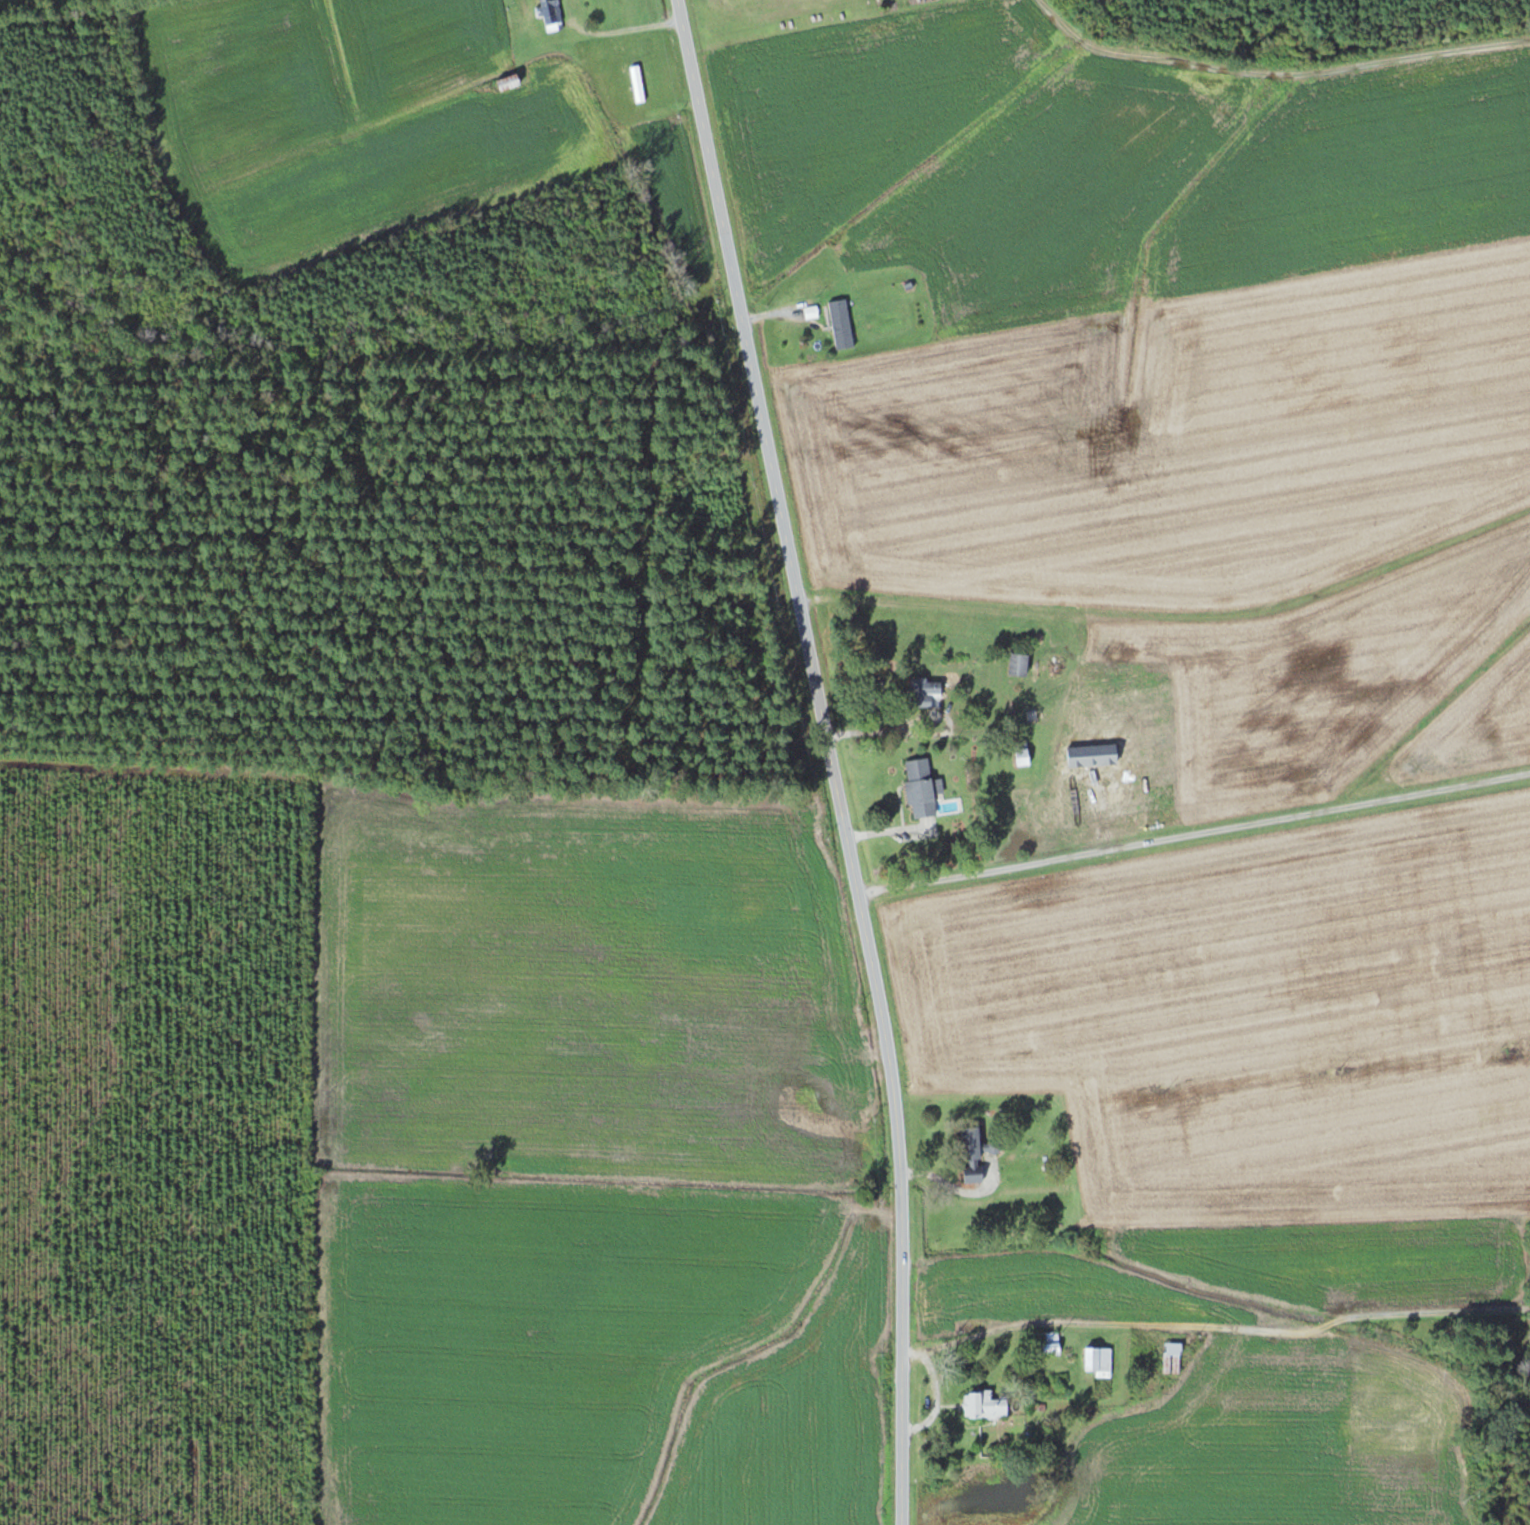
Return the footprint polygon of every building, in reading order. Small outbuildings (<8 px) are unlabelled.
[(547,31),(559,29),(553,0),(541,0),(547,31)] [(628,67),(639,102),(650,98),(639,64),(628,67)] [(858,347),(850,298),(831,301),(839,350),(858,347)] [(1012,675),(1033,675),(1033,653),(1012,653),(1012,675)] [(946,698),(946,679),(916,679),(916,698),(946,698)] [(912,783),(917,819),(943,815),(938,779),(912,783)] [(965,1127),(966,1182),(998,1181),(998,1163),(986,1163),(986,1127),(965,1127)] [(1063,1354),(1063,1331),(1040,1332),(1040,1354),(1063,1354)] [(1165,1373),(1185,1373),(1185,1343),(1165,1343),(1165,1373)] [(1114,1376),(1114,1347),(1089,1347),(1089,1372),(1094,1372),(1094,1376),(1114,1376)] [(966,1393),(966,1417),(1012,1417),(1012,1394),(966,1393)]
